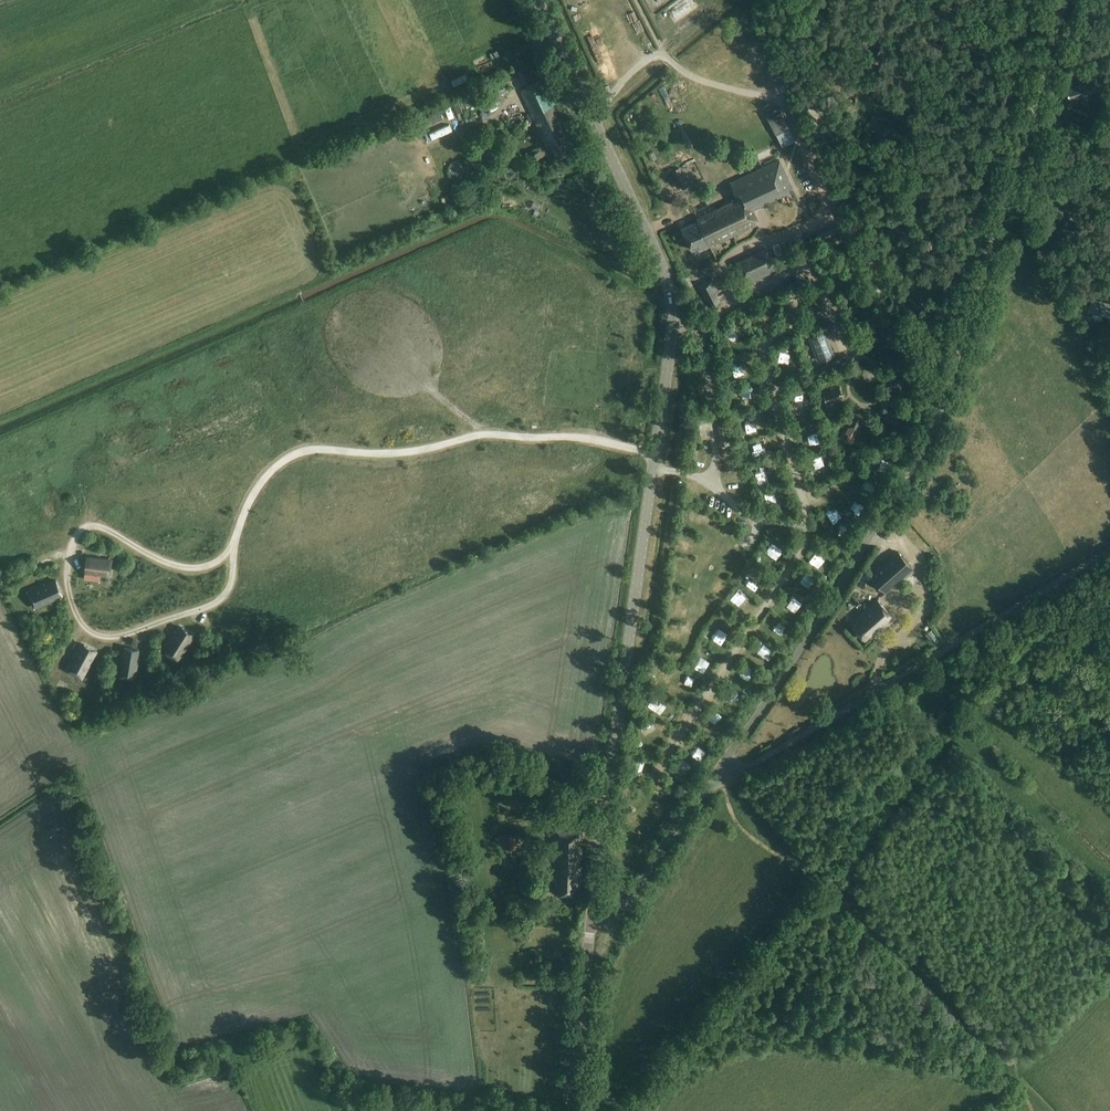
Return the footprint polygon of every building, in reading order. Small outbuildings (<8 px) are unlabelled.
[(1089,67),(1080,70),(1082,76),(1091,72),(1089,67)] [(471,92),(477,105),(508,91),(502,78),(471,92)] [(546,144),(548,149),(551,148),(556,158),(574,150),(567,137),(571,135),(561,116),(557,118),(554,109),(558,108),(545,78),(520,90),(546,144)] [(1066,88),(1067,93),(1067,95),(1068,94),(1069,99),(1094,92),(1097,88),(1096,82),(1091,81),(1076,85),(1066,88)] [(790,100),(786,102),(800,131),(807,127),(793,98),(790,100)] [(767,116),(782,147),(794,141),(779,110),(767,116)] [(424,125),(443,119),(440,112),(422,118),(424,125)] [(430,133),(432,139),(452,130),(449,124),(430,133)] [(529,161),(545,154),(542,149),(527,156),(529,161)] [(697,247),(699,251),(758,224),(750,207),(792,187),(779,160),(730,182),(737,197),(722,204),(723,207),(716,210),(715,207),(696,216),(698,221),(681,228),(691,249),(697,247)] [(679,168),(672,171),(681,190),(688,186),(679,168)] [(701,196),(707,192),(703,184),(697,188),(701,196)] [(1066,210),(1071,199),(1052,192),(1047,203),(1066,210)] [(850,237),(843,249),(852,254),(859,243),(850,237)] [(779,243),(773,246),(779,258),(785,255),(779,243)] [(734,264),(744,285),(779,269),(773,255),(770,257),(767,249),(734,264)] [(718,291),(712,278),(697,285),(708,307),(720,301),(716,292),(718,291)] [(1109,314),(1109,304),(1096,300),(1091,299),(1088,312),(1092,313),(1109,317),(1109,314)] [(825,332),(809,338),(817,360),(834,354),(825,332)] [(893,344),(881,349),(884,358),(897,352),(893,344)] [(626,364),(635,365),(636,345),(627,345),(626,364)] [(903,371),(891,377),(896,385),(907,380),(903,371)] [(739,388),(738,400),(750,400),(751,389),(739,388)] [(807,403),(805,392),(795,393),(797,405),(807,403)] [(838,392),(825,396),(829,406),(841,402),(838,392)] [(886,407),(880,415),(890,423),(896,415),(886,407)] [(856,415),(850,426),(858,431),(859,431),(865,420),(856,415)] [(753,432),(763,428),(761,421),(751,425),(753,432)] [(852,443),(858,431),(850,426),(849,425),(845,433),(848,434),(845,439),(852,443)] [(811,434),(816,446),(827,442),(823,430),(811,434)] [(762,436),(763,444),(775,443),(774,435),(762,436)] [(766,472),(778,468),(775,457),(763,461),(766,472)] [(830,457),(820,461),(825,473),(835,468),(830,457)] [(781,500),(784,506),(794,501),(790,495),(781,500)] [(685,518),(696,521),(699,511),(689,508),(685,518)] [(773,541),(768,549),(783,557),(787,550),(773,541)] [(884,591),(911,566),(898,551),(870,575),(884,591)] [(810,559),(815,567),(825,560),(819,552),(810,559)] [(94,573),(94,580),(100,580),(100,574),(109,575),(111,560),(96,558),(95,558),(87,557),(85,572),(94,573)] [(44,584),(28,592),(35,608),(56,598),(56,597),(62,594),(56,580),(45,585),(44,584)] [(754,580),(750,586),(760,592),(764,586),(754,580)] [(792,595),(789,611),(800,613),(803,597),(792,595)] [(880,630),(894,618),(877,599),(853,621),(856,624),(853,626),(864,639),(878,627),(880,630)] [(783,629),(787,624),(780,618),(776,623),(783,629)] [(172,639),(164,652),(177,660),(193,634),(182,627),(174,640),(172,639)] [(715,640),(726,644),(730,635),(719,630),(715,640)] [(765,656),(772,647),(763,640),(756,649),(765,656)] [(76,657),(68,670),(82,677),(96,651),(84,644),(77,657),(76,657)] [(125,647),(119,677),(135,679),(137,665),(136,664),(138,650),(125,647)] [(703,657),(700,662),(709,667),(712,663),(703,657)] [(698,664),(697,669),(708,672),(709,667),(698,664)] [(672,684),(676,676),(665,671),(661,680),(672,684)] [(743,676),(740,683),(748,687),(751,680),(743,676)] [(735,702),(741,693),(732,686),(725,694),(735,702)] [(681,689),(678,695),(688,699),(691,693),(681,689)] [(656,723),(648,727),(654,739),(662,735),(656,723)] [(710,752),(715,743),(704,738),(700,747),(710,752)] [(685,758),(676,772),(687,778),(696,765),(685,758)] [(582,839),(583,829),(555,829),(554,882),(556,882),(556,894),(578,895),(579,883),(581,883),(581,867),(576,866),(576,859),(582,859),(582,848),(576,847),(577,840),(582,839)] [(522,832),(498,835),(500,850),(523,847),(522,832)]
